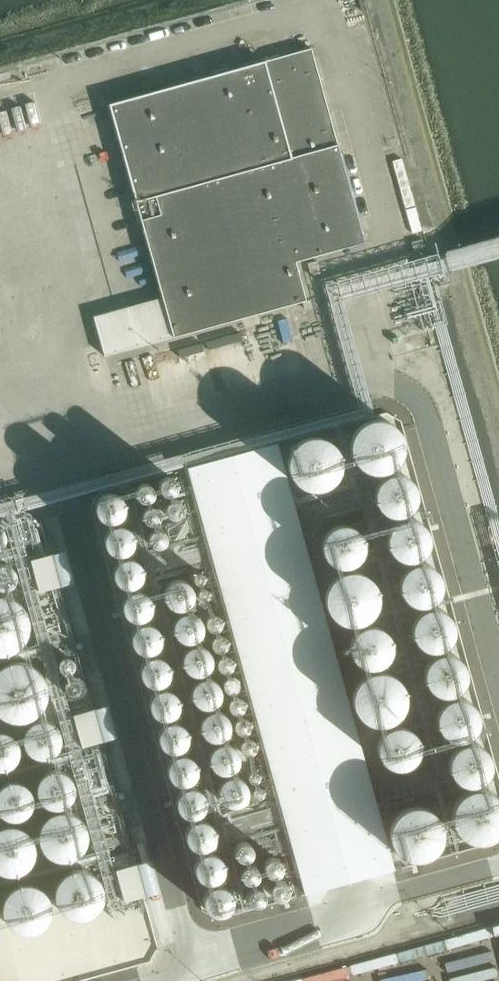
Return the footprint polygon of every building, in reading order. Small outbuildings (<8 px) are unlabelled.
[(310,48),(105,106),(161,299),(173,341),(284,307),(303,301),(292,264),(364,244),(310,48)] [(366,422),(360,427),(355,432),(351,439),(350,447),(351,455),(354,462),(360,467),(366,472),(373,474),(381,474),(389,472),(395,468),(400,462),(403,455),(405,447),(404,440),(400,433),(395,427),(389,423),(381,420),(374,420),(366,422)] [(303,440),(297,444),(292,450),(288,456),(287,464),(288,472),(291,479),(296,485),(303,489),(310,491),(318,491),(325,489),(332,485),(337,479),(340,472),(342,464),(340,457),(337,450),(332,444),(326,440),(318,438),(311,437),(303,440)] [(274,444),(186,469),(303,896),(391,872),(274,444)] [(382,479),(378,484),(375,489),(374,495),(374,500),(376,506),(380,510),(384,514),(390,516),(395,517),(401,516),(407,514),(411,510),(414,505),(416,500),(416,494),(415,488),(412,483),(408,479),(403,476),(398,475),(392,475),(386,476),(382,479)] [(166,476),(163,476),(160,478),(158,481),(157,484),(157,488),(158,491),(161,493),(164,495),(167,495),(170,494),(173,492),(175,490),(176,487),(176,483),(175,480),(172,478),(169,476),(166,476)] [(143,483),(140,483),(137,485),(135,488),(134,491),(134,494),(135,498),(137,500),(141,502),(144,502),(147,501),(150,499),(152,497),(153,493),(153,490),(152,487),(149,484),(146,483),(143,483)] [(111,491),(105,492),(100,495),(97,499),(95,505),(96,511),(99,516),(103,520),(109,522),(115,521),(120,518),(124,513),(126,507),(125,502),(122,496),(117,493),(111,491)] [(172,499),(169,500),(166,501),(164,504),(163,507),(163,511),(165,514),(167,516),(170,518),(173,518),(177,518),(180,516),(182,513),(183,510),(183,506),(181,503),(179,501),(176,499),(172,499)] [(149,505),(146,506),(143,508),(141,510),(140,514),(140,517),(142,520),(144,523),(147,524),(150,525),(154,524),(157,522),(159,519),(160,516),(159,513),(158,509),(156,507),(153,505),(149,505)] [(394,524),(390,528),(387,534),(386,539),(387,545),(389,551),(392,555),(397,559),(402,561),(408,562),(414,561),(419,558),(423,555),(427,550),(428,545),(429,539),(427,533),(425,528),(421,524),(416,521),(410,519),(404,519),(399,521),(394,524)] [(329,530),(325,534),(322,539),(321,545),(322,551),(324,556),(327,561),(332,564),(337,567),(343,567),(348,567),(354,564),(358,560),(361,556),(363,550),(364,544),(362,539),(360,534),(356,529),(351,527),(345,525),(339,525),(334,527),(329,530)] [(120,526),(114,526),(109,529),(105,534),(104,540),(104,546),(107,551),(112,555),(118,556),(124,555),(129,553),(133,548),(134,542),(134,536),(131,531),(126,527),(120,526)] [(156,528),(152,528),(150,530),(148,533),(147,536),(147,540),(148,543),(150,545),(153,547),(157,547),(160,546),(163,545),(165,542),(166,539),(166,535),(164,532),(162,530),(159,528),(156,528)] [(3,552),(1,553),(0,553),(0,576),(1,576),(4,577),(7,577),(9,577),(12,576),(14,574),(16,572),(18,570),(18,567),(19,564),(18,561),(17,559),(16,556),(14,554),(12,553),(9,552),(6,552),(3,552)] [(129,558),(123,559),(118,562),(114,567),(113,573),(113,578),(116,584),(121,587),(127,589),(133,588),(138,585),(141,581),(143,575),(142,569),(139,564),(135,560),(129,558)] [(407,569),(403,573),(400,578),(399,584),(400,590),(402,595),(405,600),(410,603),(415,606),(421,606),(426,605),(432,603),(436,599),(439,595),(441,589),(442,583),(440,578),(438,573),(434,568),(429,565),(423,564),(417,564),(412,566),(407,569)] [(340,574),(333,578),(328,584),(325,591),(324,598),(325,606),(328,613),(333,619),(340,623),(347,625),(355,625),(362,623),(369,619),(374,613),(377,606),(378,598),(377,591),(374,584),(369,578),(362,574),(355,572),(347,571),(340,574)] [(178,580),(172,581),(167,584),(163,588),(161,594),(162,600),(165,605),(170,609),(175,610),(181,610),(187,607),(190,602),(192,596),(191,590),(188,585),(184,581),(178,580)] [(138,591),(132,592),(127,595),(123,600),(121,605),(122,611),(125,616),(130,620),(135,622),(141,621),(147,618),(150,613),(152,608),(151,602),(148,597),(144,593),(138,591)] [(2,654),(9,653),(15,650),(21,645),(25,640),(27,633),(29,627),(28,620),(26,613),(23,607),(18,602),(12,598),(6,596),(0,595),(0,654),(2,654)] [(419,613),(415,618),(412,623),(411,628),(411,634),(413,640),(417,644),(421,648),(427,650),(433,651),(438,650),(444,648),(448,644),(451,639),(453,634),(453,628),(452,622),(449,617),(445,613),(440,610),(435,609),(429,609),(423,610),(419,613)] [(188,612),(182,612),(177,615),(174,620),(172,626),(173,632),(176,637),(180,640),(186,642),(192,641),(197,638),(201,634),(203,628),(202,622),(199,617),(194,613),(188,612)] [(148,623),(143,624),(137,627),(134,631),(132,637),(133,643),(136,648),(140,652),(146,653),(152,653),(157,650),(161,645),(163,639),(162,633),(159,628),(154,624),(148,623)] [(357,631),(353,635),(350,640),(349,646),(349,652),(352,657),(355,662),(359,665),(365,668),(371,668),(376,667),(382,665),(386,661),(389,656),(391,651),(392,645),(390,640),(388,634),(383,630),(378,627),(373,626),(367,626),(362,628),(357,631)] [(197,645),(191,645),(186,648),(182,653),(181,659),(181,665),(184,670),(189,674),(195,675),(201,674),(206,672),(210,667),(211,661),(211,655),(208,650),(203,646),(197,645)] [(431,658),(427,663),(425,668),(424,674),(424,679),(426,685),(429,690),(434,693),(439,695),(445,696),(451,695),(456,693),(461,689),(464,684),(466,679),(466,673),(465,667),(462,662),(458,658),(453,655),(447,654),(442,654),(436,655),(431,658)] [(157,656),(151,657),(146,660),(142,664),(141,670),(141,676),(144,681),(149,685),(155,687),(161,686),(166,683),(170,678),(171,672),(171,666),(168,661),(163,658),(157,656)] [(0,667),(0,715),(1,716),(7,719),(14,721),(21,721),(27,719),(33,716),(39,712),(43,706),(46,700),(47,693),(46,686),(44,680),(41,674),(36,669),(31,665),(24,663),(17,662),(10,663),(4,665),(0,667)] [(367,674),(361,678),(356,684),(353,691),(351,698),(352,706),(356,713),(361,719),(367,723),(374,725),(382,725),(390,723),(396,719),(401,713),(405,706),(406,699),(405,691),(401,684),(396,678),(390,674),(383,672),(375,672),(367,674)] [(206,677),(200,677),(195,680),(191,685),(190,691),(190,697),(193,702),(198,706),(204,707),(210,706),(215,704),(219,699),(220,693),(220,687),(217,682),(212,678),(206,677)] [(166,688),(160,689),(155,692),(151,696),(150,702),(150,708),(153,713),(158,717),(164,719),(170,718),(175,715),(179,710),(180,704),(180,698),(177,693),(172,690),(166,688)] [(444,703),(440,708),(437,713),(436,718),(437,724),(439,730),(442,734),(447,738),(452,740),(458,741),(463,740),(469,738),(473,734),(476,729),(478,724),(479,718),(477,712),(475,707),(471,703),(466,700),(460,698),(454,699),(449,700),(444,703)] [(215,709),(209,710),(204,713),(200,718),(199,723),(199,729),(202,734),(207,738),(213,740),(219,739),(224,736),(228,731),(229,726),(229,720),(226,715),(221,711),(215,709)] [(38,719),(34,721),(29,723),(26,727),(23,731),(22,736),(22,741),(23,746),(25,750),(29,754),(33,756),(38,758),(43,758),(48,758),(52,756),(56,752),(59,748),(61,744),(62,739),(61,734),(59,729),(56,725),(53,722),(48,720),(43,719),(38,719)] [(175,721),(169,721),(164,724),(160,729),(159,735),(159,741),(162,746),(167,749),(173,751),(179,750),(184,747),(188,743),(189,737),(189,731),(186,726),(181,722),(175,721)] [(384,731),(381,736),(378,741),(377,746),(377,752),(379,758),(383,762),(387,766),(393,768),(398,769),(404,768),(409,766),(414,762),(417,757),(419,752),(419,746),(418,740),(415,735),(411,731),(406,728),(401,726),(395,727),(389,728),(384,731)] [(1,770),(6,769),(11,767),(15,764),(18,760),(19,755),(20,750),(20,746),(18,741),(15,737),(11,734),(7,731),(2,730),(0,731),(0,770),(1,770)] [(223,743),(217,743),(212,746),(208,751),(206,757),(207,763),(210,768),(215,771),(221,773),(227,772),(232,769),(235,765),(237,759),(236,753),(233,748),(229,744),(223,743)] [(456,749),(452,753),(449,758),(448,764),(449,769),(451,775),(454,780),(459,783),(464,785),(470,786),(476,785),(481,783),(485,779),(489,774),(491,769),(491,763),(490,757),(487,752),(483,748),(478,745),(472,744),(466,744),(461,745),(456,749)] [(183,754),(177,755),(172,758),(168,762),(167,768),(167,774),(170,779),(175,783),(181,784),(187,784),(192,781),(195,776),(197,770),(196,764),(193,759),(189,756),(183,754)] [(52,769),(47,771),(43,773),(39,777),(37,781),(35,786),(35,791),(36,796),(39,800),(42,804),(46,807),(51,808),(56,809),(61,808),(65,806),(69,803),(72,799),(74,794),(75,789),(74,784),(73,780),(70,776),(66,772),(61,770),(57,769),(52,769)] [(232,774),(226,775),(220,778),(217,783),(215,788),(216,794),(219,799),(223,803),(229,805),(235,804),(240,801),(244,796),(246,791),(245,785),(242,780),(237,776),(232,774)] [(5,782),(1,785),(0,786),(0,815),(1,816),(5,818),(9,820),(14,820),(19,819),(24,817),(28,814),(31,810),(33,806),(33,801),(33,796),(31,791),(28,787),(24,784),(20,782),(15,781),(10,781),(5,782)] [(192,786),(186,786),(181,789),(177,794),(175,800),(176,806),(179,811),(184,814),(189,816),(195,815),(200,812),(204,808),(206,802),(205,796),(202,791),(197,787),(192,786)] [(460,795),(455,801),(452,808),(451,816),(452,823),(455,830),(460,836),(466,840),(474,842),(481,842),(489,840),(495,836),(498,832),(498,799),(496,795),(489,791),(482,789),(474,789),(467,791),(460,795)] [(405,809),(398,813),(393,819),(390,826),(389,833),(390,841),(393,848),(398,854),(405,858),(412,860),(420,860),(427,858),(434,854),(439,848),(442,841),(443,834),(442,826),(439,819),(434,813),(427,809),(420,807),(412,807),(405,809)] [(59,811),(52,813),(46,817),(41,822),(39,829),(38,836),(39,843),(42,849),(47,854),(53,858),(59,860),(66,860),(73,858),(79,854),(84,849),(87,842),(88,835),(87,828),(84,822),(79,816),(73,813),(66,811),(59,811)] [(201,819),(195,819),(189,822),(186,827),(184,833),(185,839),(188,844),(192,848),(198,849),(204,849),(209,846),(213,841),(215,835),(214,829),(211,824),(206,820),(201,819)] [(1,827),(0,827),(0,871),(1,872),(8,874),(15,874),(22,872),(28,868),(32,863),(35,856),(36,849),(35,842),(32,836),(27,830),(21,827),(14,825),(7,825),(1,827)] [(242,841),(239,842),(236,843),(234,846),(233,849),(233,853),(234,856),(236,858),(240,860),(243,860),(246,860),(249,858),(251,855),(252,852),(252,848),(251,845),(248,843),(245,841),(242,841)] [(210,851),(204,852),(199,855),(195,860),(193,865),(194,871),(197,877),(202,880),(207,882),(213,881),(219,878),(222,873),(224,868),(223,862),(220,857),(216,853),(210,851)] [(271,857),(268,858),(265,859),(263,862),(262,865),(262,869),(263,872),(266,874),(269,876),(272,876),(275,876),(278,874),(280,871),(281,868),(281,864),(280,861),(278,859),(275,857),(271,857)] [(248,863),(245,864),(242,866),(240,868),(239,872),(239,875),(240,878),(243,881),(246,882),(249,883),(252,882),(255,880),(257,877),(258,874),(258,871),(257,867),(255,865),(252,863),(248,863)] [(75,870),(68,872),(62,876),(57,881),(55,888),(54,895),(55,902),(58,908),(62,913),(69,917),(75,919),(82,919),(89,917),(95,913),(100,908),(103,901),(104,894),(103,887),(100,881),(95,875),(89,872),(82,870),(75,870)] [(278,880),(275,881),(272,883),(270,885),(269,889),(269,892),(270,895),(272,898),(276,899),(279,900),(282,899),(285,897),(287,894),(288,891),(288,888),(287,885),(284,882),(281,881),(278,880)] [(23,884),(17,886),(11,890),(6,895),(3,902),(2,909),(3,916),(6,922),(11,927),(17,931),(24,933),(31,933),(38,931),(44,927),(48,922),(51,915),(52,908),(51,901),(48,895),(43,889),(37,886),(30,884),(23,884)] [(219,884),(213,885),(207,888),(204,892),(202,898),(203,904),(206,909),(210,913),(216,914),(222,914),(227,911),(231,906),(233,900),(232,894),(229,889),(224,886),(219,884)] [(255,886),(251,887),(248,889),(246,891),(245,895),(245,898),(247,901),(249,904),(252,905),(256,906),(259,905),(262,903),(264,900),(265,897),(265,894),(263,890),(261,888),(258,886),(255,886)] [(354,964),(356,980),(378,980),(376,962),(354,964)] [(320,973),(323,980),(348,980),(344,967),(320,973)]
